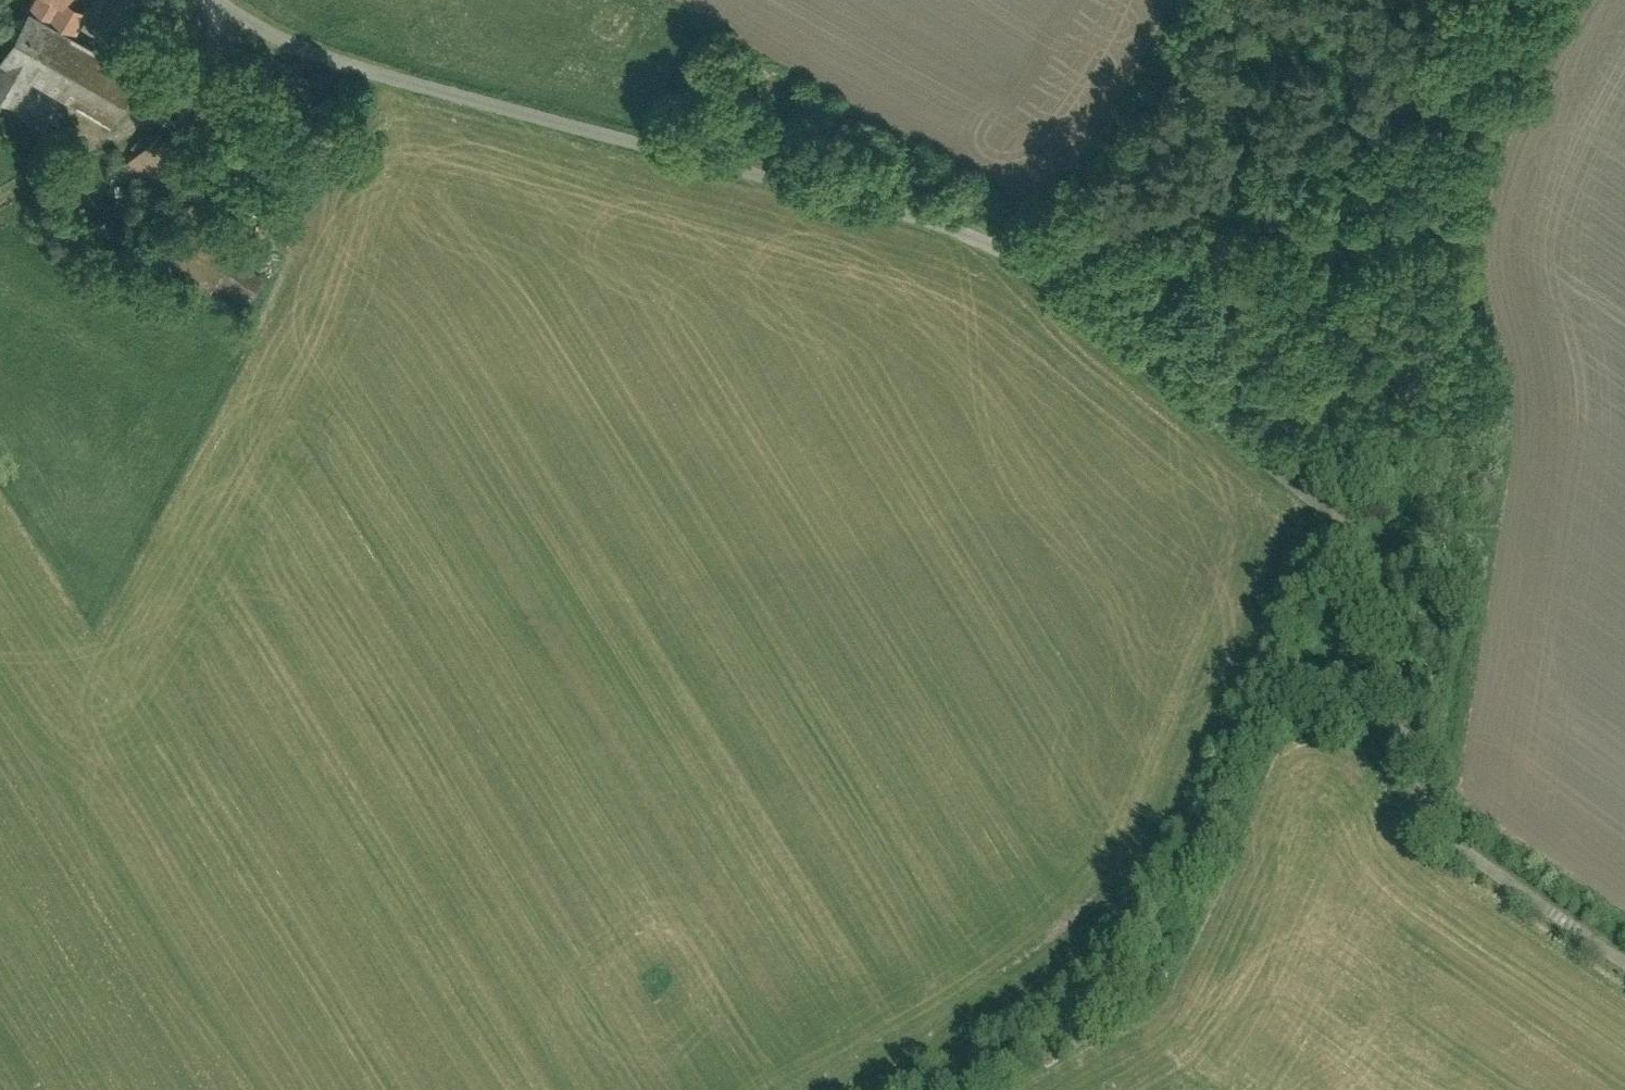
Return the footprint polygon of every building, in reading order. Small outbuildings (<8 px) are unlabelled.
[(35,3),(82,30),(95,8),(81,0),(36,0),(35,3)] [(35,3),(0,65),(0,89),(23,101),(37,76),(117,120),(147,66),(82,30),(35,3)] [(163,126),(128,159),(153,185),(187,152),(163,126)] [(247,302),(264,274),(230,254),(213,282),(247,302)]
